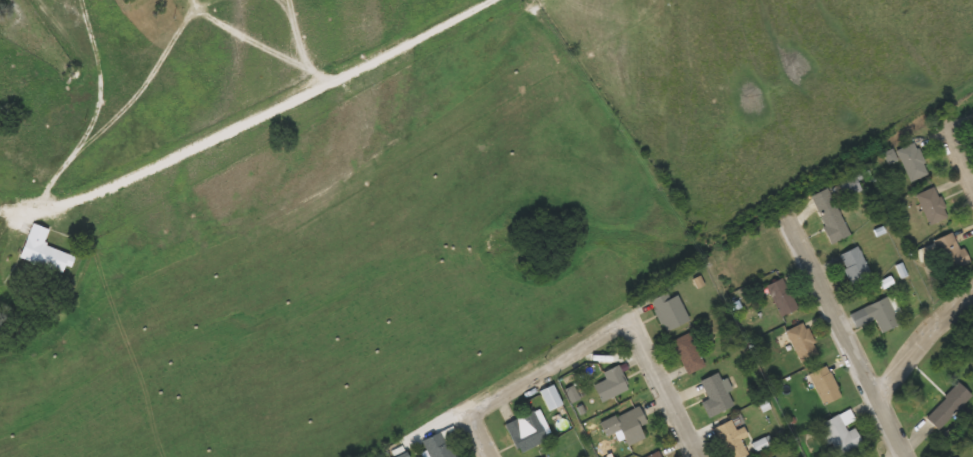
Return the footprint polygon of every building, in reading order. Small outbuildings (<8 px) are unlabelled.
[(896,151),(911,182),(929,173),(914,142),(896,151)] [(850,235),(828,187),(810,196),(831,243),(850,235)] [(946,211),(934,187),(916,196),(927,220),(946,211)] [(74,256),(44,245),(49,229),(32,223),(20,258),(67,275),(74,256)] [(968,264),(957,231),(936,238),(947,271),(968,264)] [(872,274),(857,246),(838,256),(853,284),(872,274)] [(798,308),(782,278),(766,286),(782,316),(798,308)] [(670,297),(668,292),(651,299),(666,334),(691,324),(678,294),(670,297)] [(875,319),(882,333),(900,325),(887,297),(850,314),(856,328),(875,319)] [(819,353),(804,322),(786,331),(801,362),(819,353)] [(672,340),(686,374),(705,367),(690,333),(672,340)] [(603,372),(606,379),(594,385),(602,402),(630,389),(619,365),(603,372)] [(809,374),(823,405),(841,396),(828,366),(809,374)] [(703,402),(710,417),(735,405),(718,372),(700,381),(709,399),(703,402)] [(959,382),(925,416),(939,430),(972,396),(959,382)] [(561,403),(552,386),(540,392),(549,409),(561,403)] [(640,426),(646,423),(640,407),(601,422),(606,436),(621,430),(627,445),(645,438),(640,426)] [(547,439),(534,411),(505,424),(519,453),(547,439)] [(855,427),(848,431),(838,414),(820,424),(838,456),(863,443),(855,427)] [(743,426),(736,430),(732,420),(715,427),(728,456),(742,456),(748,454),(742,440),(748,437),(743,426)] [(442,431),(422,441),(430,456),(455,456),(442,431)]
